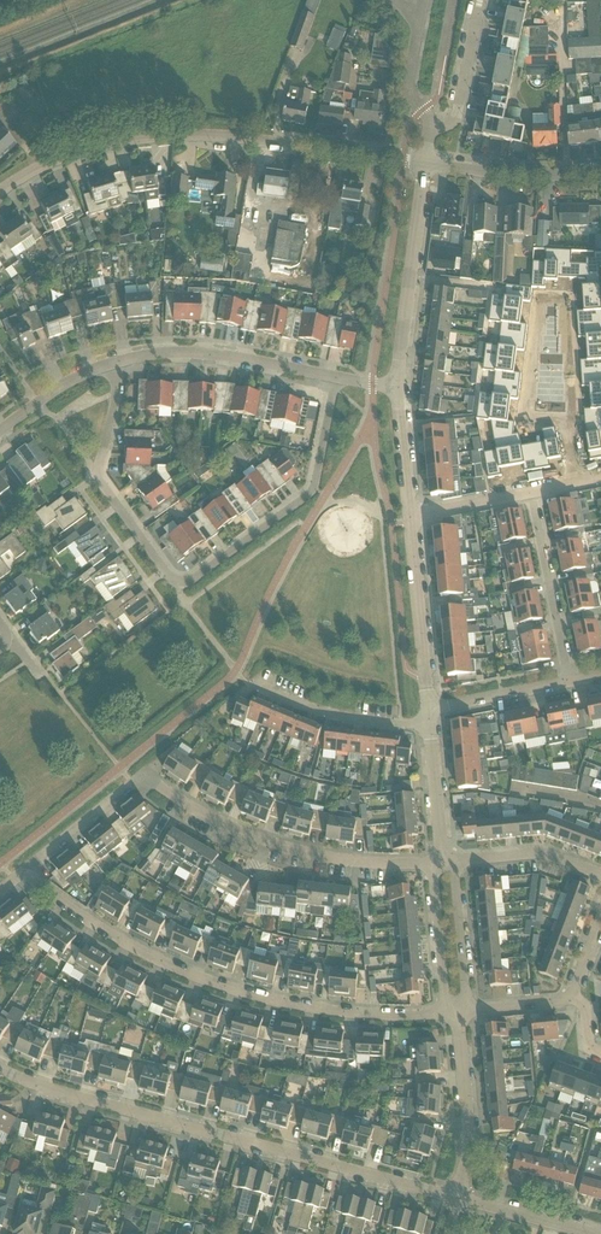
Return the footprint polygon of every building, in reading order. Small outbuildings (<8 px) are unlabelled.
[(290,46),(302,51),(315,17),(314,16),(321,0),(309,0),(304,12),(303,12),(290,46)] [(568,5),(587,4),(589,39),(568,40),(569,60),(576,60),(590,59),(591,75),(600,74),(600,0),(568,0),(568,5)] [(523,29),(527,6),(511,2),(508,20),(505,20),(504,26),(523,29)] [(518,53),(523,29),(504,26),(503,32),(505,33),(502,50),(518,53)] [(550,47),(549,28),(530,29),(530,48),(550,47)] [(334,29),(328,45),(339,49),(345,33),(334,29)] [(373,58),(392,60),(392,59),(393,52),(382,38),(376,35),(373,58)] [(550,57),(550,47),(530,48),(530,58),(550,57)] [(513,77),(518,53),(502,50),(498,68),(495,67),(494,73),(513,77)] [(340,54),(339,63),(350,65),(351,56),(340,54)] [(550,57),(530,58),(530,67),(550,66),(550,57)] [(335,66),(326,90),(329,90),(335,91),(345,93),(346,85),(349,86),(352,65),(350,65),(339,63),(337,63),(336,66),(335,66)] [(508,100),(513,77),(494,73),(493,79),(495,80),(492,97),(508,100)] [(305,126),(311,92),(291,88),(288,104),(287,104),(283,121),(305,126)] [(329,90),(324,102),(330,104),(335,91),(329,90)] [(375,92),(375,94),(374,103),(359,101),(358,101),(358,105),(356,120),(371,122),(370,125),(381,127),(382,121),(383,118),(382,118),(384,104),(383,104),(385,93),(375,92)] [(503,123),(508,100),(492,97),(488,115),(486,114),(485,120),(501,123),(503,124),(503,123)] [(344,106),(330,104),(330,109),(321,108),(319,123),(328,125),(329,122),(343,124),(345,112),(343,111),(344,106)] [(598,143),(593,105),(581,107),(583,126),(582,126),(584,144),(598,143)] [(550,126),(544,127),(534,127),(534,148),(558,147),(557,126),(560,126),(560,106),(549,106),(550,126)] [(574,115),(568,116),(568,128),(569,132),(570,146),(584,144),(582,126),(583,126),(581,107),(580,106),(573,107),(574,115)] [(497,142),(501,123),(485,120),(477,118),(474,135),(492,138),(491,141),(497,142)] [(525,128),(503,123),(503,124),(501,123),(497,142),(503,143),(504,141),(522,144),(525,128)] [(0,128),(0,129),(0,160),(16,145),(0,128)] [(154,168),(153,168),(152,165),(141,167),(145,192),(146,202),(158,200),(158,197),(166,196),(165,190),(163,178),(163,181),(156,182),(154,168)] [(138,204),(138,193),(145,192),(141,167),(129,169),(130,172),(129,172),(131,186),(123,187),(127,205),(138,204)] [(258,186),(256,196),(284,199),(287,175),(266,172),(264,187),(258,186)] [(110,173),(99,177),(109,210),(121,206),(120,204),(126,202),(127,205),(123,187),(116,189),(112,175),(111,176),(110,173)] [(195,186),(195,189),(212,190),(211,195),(213,195),(213,198),(214,198),(214,204),(221,204),(220,213),(216,212),(214,227),(223,228),(228,229),(239,230),(242,217),(231,216),(234,191),(235,191),(236,180),(233,180),(233,177),(217,175),(217,178),(197,175),(195,186)] [(84,196),(83,196),(89,215),(109,210),(99,177),(88,180),(88,183),(87,183),(91,197),(85,199),(84,196)] [(185,197),(186,191),(188,179),(173,177),(171,195),(185,197)] [(340,199),(332,197),(327,228),(339,230),(341,216),(340,216),(341,210),(358,213),(356,225),(366,227),(369,206),(360,205),(363,185),(343,182),(340,199)] [(70,205),(63,192),(62,193),(61,191),(50,196),(66,227),(67,229),(78,223),(76,219),(83,215),(80,210),(75,199),(76,202),(70,205)] [(435,205),(431,236),(440,237),(442,226),(461,228),(464,199),(455,198),(454,196),(452,196),(450,195),(448,196),(446,197),(445,197),(444,206),(435,205)] [(39,217),(39,218),(44,228),(46,234),(54,230),(55,233),(66,227),(50,196),(40,201),(41,204),(40,204),(46,217),(40,220),(39,217)] [(600,223),(600,207),(589,207),(589,206),(560,206),(560,208),(553,208),(553,233),(561,233),(561,225),(589,225),(589,223),(600,223)] [(484,243),(495,244),(497,208),(476,207),(474,234),(485,234),(484,243)] [(505,228),(505,236),(512,236),(512,239),(524,240),(523,247),(527,251),(533,252),(534,236),(532,236),(532,229),(533,210),(506,209),(505,228)] [(19,218),(8,225),(21,244),(21,245),(31,238),(35,242),(41,238),(38,233),(31,223),(33,226),(27,229),(25,227),(19,218)] [(89,243),(96,240),(87,218),(81,220),(85,231),(85,235),(89,243)] [(278,222),(270,265),(290,269),(296,267),(300,264),(306,227),(278,222)] [(538,237),(534,236),(533,248),(538,248),(538,245),(548,245),(549,222),(539,222),(538,237)] [(0,231),(0,236),(5,244),(0,248),(0,250),(12,266),(18,262),(15,257),(25,250),(21,245),(21,244),(8,225),(0,231)] [(163,241),(165,230),(150,232),(152,243),(163,241)] [(473,241),(464,241),(462,256),(462,263),(471,264),(473,241)] [(505,245),(495,244),(493,283),(503,283),(505,245)] [(435,255),(434,268),(454,270),(456,258),(449,257),(450,248),(439,247),(438,256),(435,255)] [(1,265),(5,271),(12,266),(0,250),(0,266),(1,265)] [(533,262),(532,288),(545,288),(546,281),(558,282),(558,278),(557,278),(559,251),(546,250),(545,262),(534,262),(533,262)] [(559,251),(557,278),(558,278),(585,279),(586,279),(586,278),(587,265),(586,265),(571,264),(572,251),(559,251)] [(584,287),(585,300),(587,300),(600,299),(600,285),(599,268),(600,267),(600,253),(594,252),(594,258),(586,259),(586,265),(587,265),(586,278),(586,279),(585,279),(586,286),(584,287)] [(253,257),(235,254),(230,281),(248,284),(253,257)] [(60,258),(51,263),(53,269),(62,267),(60,258)] [(201,258),(199,271),(222,274),(224,261),(201,258)] [(208,294),(207,324),(215,325),(216,322),(228,325),(233,301),(235,292),(221,289),(220,296),(214,295),(212,294),(212,280),(208,280),(208,289),(208,294)] [(148,283),(149,286),(136,286),(140,321),(152,320),(151,317),(153,317),(151,303),(158,302),(159,305),(158,293),(157,282),(148,283)] [(110,308),(117,306),(115,291),(114,285),(92,290),(94,296),(100,324),(113,322),(110,308)] [(140,321),(136,286),(124,287),(125,290),(115,291),(117,306),(125,305),(127,319),(128,319),(129,322),(140,321)] [(492,296),(490,309),(517,312),(522,313),(523,301),(530,302),(532,289),(506,286),(505,298),(492,296)] [(434,302),(454,305),(456,291),(435,288),(434,302)] [(186,320),(187,296),(174,295),(174,293),(166,292),(165,310),(165,322),(174,322),(174,319),(186,320)] [(207,324),(208,294),(200,293),(200,295),(187,295),(187,296),(186,320),(199,320),(199,323),(207,324)] [(94,296),(72,300),(76,315),(84,313),(87,327),(100,324),(94,296)] [(577,312),(578,325),(600,323),(600,299),(587,300),(588,311),(577,312)] [(69,317),(76,315),(72,300),(63,303),(65,309),(54,313),(51,307),(61,335),(73,331),(69,317)] [(248,332),(254,302),(246,301),(245,304),(233,301),(228,325),(241,327),(240,330),(248,332)] [(269,333),(274,309),(262,307),(262,304),(254,302),(248,332),(256,333),(257,330),(269,333)] [(452,318),(454,305),(434,302),(432,316),(452,318)] [(61,335),(51,307),(50,306),(39,309),(40,311),(31,314),(36,329),(44,326),(48,339),(61,335)] [(289,340),(295,310),(287,309),(286,312),(274,309),(269,333),(282,335),(281,338),(289,340)] [(490,309),(489,322),(501,324),(500,335),(526,338),(527,325),(520,324),(522,313),(517,312),(490,309)] [(311,341),(315,317),(303,315),(303,312),(295,310),(289,340),(298,341),(298,338),(311,341)] [(29,331),(36,329),(31,314),(30,312),(17,318),(20,326),(7,332),(11,342),(18,339),(23,350),(35,344),(29,331)] [(450,332),(452,318),(432,316),(430,330),(450,332)] [(331,348),(336,318),(328,317),(327,320),(315,317),(311,341),(323,343),(322,346),(331,348)] [(344,320),(336,318),(331,348),(339,349),(339,346),(352,349),(357,325),(345,323),(344,323),(344,320)] [(578,325),(579,338),(586,337),(590,337),(591,349),(600,348),(600,323),(578,325)] [(448,346),(450,332),(430,330),(428,343),(448,346)] [(486,345),(484,358),(511,361),(515,362),(517,350),(524,351),(526,338),(500,335),(499,346),(486,345)] [(447,360),(448,346),(428,343),(426,357),(447,360)] [(580,361),(581,374),(600,373),(600,348),(591,349),(592,360),(587,360),(580,361)] [(445,373),(447,360),(426,357),(425,371),(445,373)] [(484,358),(483,371),(493,372),(491,383),(520,387),(521,374),(514,373),(515,362),(511,361),(484,358)] [(477,378),(478,370),(479,363),(472,363),(471,369),(473,370),(472,377),(477,378)] [(443,387),(445,373),(425,371),(423,385),(443,387)] [(581,374),(582,387),(589,387),(593,386),(594,398),(600,397),(600,373),(581,374)] [(158,409),(160,384),(147,384),(147,381),(138,381),(137,410),(146,411),(146,408),(158,409)] [(179,412),(181,382),(172,382),(172,385),(160,384),(158,409),(171,409),(171,412),(179,412)] [(200,410),(201,386),(189,385),(189,383),(181,382),(179,412),(188,412),(188,410),(200,410)] [(221,414),(227,384),(214,383),(214,386),(201,386),(200,410),(213,410),(213,413),(221,414)] [(480,394),(478,407),(505,410),(509,410),(511,399),(518,400),(520,387),(491,383),(490,395),(480,394)] [(242,414),(247,391),(235,388),(235,385),(227,384),(221,414),(222,414),(222,413),(229,415),(230,412),(242,414)] [(441,401),(443,387),(423,385),(421,398),(441,401)] [(262,421),(268,392),(260,390),(260,393),(247,391),(242,414),(255,417),(254,420),(262,421)] [(283,423),(288,399),(276,396),(277,393),(268,392),(262,421),(271,423),(271,420),(283,423)] [(584,410),(585,423),(600,422),(600,397),(594,398),(595,409),(591,409),(584,410)] [(301,401),(288,399),(283,423),(296,425),(296,428),(304,429),(310,400),(301,398),(301,401)] [(440,414),(441,401),(421,398),(419,412),(431,414),(440,414)] [(478,407),(477,420),(480,420),(491,422),(494,438),(507,436),(513,435),(515,423),(508,422),(509,410),(505,410),(478,407)] [(456,441),(454,420),(437,422),(437,429),(425,430),(426,444),(449,441),(456,441)] [(585,423),(585,425),(586,435),(587,445),(590,461),(600,459),(600,422),(585,423)] [(544,442),(533,444),(537,470),(550,468),(549,461),(561,459),(560,454),(556,428),(542,430),(544,442)] [(126,440),(126,452),(150,453),(150,441),(153,441),(154,432),(124,431),(124,439),(126,440)] [(513,435),(507,436),(511,463),(512,467),(523,465),(524,472),(537,470),(533,444),(522,446),(519,434),(516,435),(513,435)] [(291,438),(281,436),(279,446),(289,448),(291,438)] [(484,453),(488,479),(502,476),(501,469),(512,467),(511,463),(507,436),(494,438),(495,448),(496,451),(484,453)] [(472,439),(474,452),(479,451),(482,450),(480,438),(472,439)] [(17,449),(16,451),(15,452),(19,457),(8,465),(24,487),(35,479),(31,472),(39,466),(42,470),(50,464),(33,441),(26,446),(25,445),(24,446),(22,446),(20,446),(18,447),(17,449)] [(458,441),(456,441),(449,441),(426,444),(428,456),(458,453),(459,453),(458,441)] [(210,447),(200,447),(200,457),(209,458),(210,447)] [(282,449),(278,452),(280,455),(270,462),(268,460),(261,465),(279,489),(286,484),(284,481),(295,474),(291,468),(294,466),(295,461),(286,450),(282,449)] [(480,456),(479,451),(474,452),(472,452),(473,465),(475,465),(481,464),(480,456)] [(150,467),(150,465),(150,453),(126,452),(126,465),(123,465),(122,473),(126,474),(132,482),(133,483),(151,469),(150,467)] [(459,467),(458,453),(428,456),(429,469),(459,467)] [(484,477),(481,464),(475,465),(476,478),(484,477)] [(279,489),(261,465),(255,470),(256,472),(246,479),(260,499),(271,491),(272,494),(279,489)] [(157,474),(157,466),(156,466),(151,469),(133,483),(132,482),(130,484),(135,491),(138,490),(145,500),(164,486),(157,474)] [(460,480),(459,467),(429,469),(430,482),(453,480),(460,480)] [(198,470),(193,474),(197,479),(202,476),(198,470)] [(8,490),(12,496),(20,490),(13,480),(6,485),(0,477),(0,496),(8,490)] [(485,482),(484,477),(476,478),(474,479),(474,480),(474,482),(477,494),(487,492),(485,484),(485,482)] [(250,506),(260,499),(246,479),(236,487),(234,485),(227,489),(245,513),(252,509),(250,506)] [(454,494),(453,480),(430,482),(431,496),(439,495),(440,501),(454,498),(454,494)] [(172,496),(164,486),(145,500),(152,510),(150,512),(155,519),(179,501),(174,494),(172,496)] [(245,513),(227,489),(221,494),(222,497),(212,504),(227,524),(237,516),(239,518),(245,513)] [(46,504),(37,493),(30,498),(39,510),(46,504)] [(563,503),(552,505),(550,505),(553,519),(575,515),(573,502),(579,501),(577,493),(562,496),(563,503)] [(227,524),(212,504),(207,497),(197,505),(200,509),(194,514),(211,538),(218,533),(216,531),(227,524)] [(35,514),(44,527),(55,520),(58,517),(62,523),(59,526),(63,532),(77,522),(87,515),(82,508),(83,507),(79,500),(77,502),(75,498),(64,506),(59,500),(47,509),(45,506),(35,514)] [(524,525),(522,515),(521,511),(508,514),(506,507),(491,510),(493,518),(499,517),(501,529),(524,525)] [(211,538),(194,514),(187,519),(189,521),(178,529),(193,548),(203,541),(205,543),(211,538)] [(578,527),(575,515),(553,519),(556,533),(569,530),(570,537),(585,534),(584,526),(578,527)] [(435,530),(436,544),(459,542),(457,529),(462,528),(461,516),(446,519),(447,529),(435,530)] [(525,535),(524,525),(501,529),(504,542),(498,543),(499,551),(515,548),(513,541),(526,538),(525,535)] [(86,534),(74,543),(77,548),(76,549),(81,556),(76,560),(81,568),(89,562),(93,567),(105,558),(101,553),(107,549),(99,537),(102,535),(96,527),(86,534)] [(183,556),(193,548),(178,529),(168,536),(167,534),(160,539),(177,563),(184,558),(183,556)] [(9,551),(15,560),(25,552),(12,534),(0,543),(0,557),(9,551)] [(581,543),(587,541),(585,534),(570,537),(571,543),(558,546),(561,560),(583,555),(581,543)] [(58,555),(69,546),(65,540),(53,549),(58,555)] [(460,555),(459,542),(436,544),(437,557),(460,555)] [(532,565),(530,556),(529,552),(516,555),(515,548),(499,551),(501,558),(507,557),(509,570),(532,565)] [(592,555),(589,554),(583,555),(561,560),(563,569),(564,573),(565,573),(577,571),(578,577),(593,574),(592,568),(594,565),(592,555)] [(461,568),(460,555),(437,557),(438,570),(461,568)] [(83,575),(79,578),(83,583),(90,579),(96,587),(101,583),(112,598),(117,594),(127,587),(123,581),(131,576),(132,576),(118,557),(117,558),(118,558),(97,573),(93,568),(83,575)] [(3,578),(10,572),(0,558),(0,579),(3,578)] [(534,579),(532,565),(509,570),(503,572),(505,582),(506,582),(506,584),(503,585),(504,592),(508,591),(523,588),(521,582),(533,579),(534,579)] [(462,581),(461,568),(438,570),(439,583),(462,581)] [(598,584),(595,582),(593,574),(578,577),(580,584),(567,587),(569,600),(597,595),(600,592),(598,584)] [(6,602),(13,612),(15,615),(19,613),(22,613),(23,610),(36,600),(30,592),(33,590),(22,575),(10,584),(14,590),(7,596),(6,602)] [(462,581),(440,583),(441,596),(453,595),(454,602),(473,600),(478,600),(477,589),(471,590),(470,580),(462,581)] [(540,606),(538,596),(537,592),(524,595),(523,588),(508,591),(512,612),(540,606)] [(133,628),(150,615),(154,616),(154,612),(157,610),(155,608),(155,604),(152,604),(143,592),(132,600),(127,593),(115,602),(114,600),(104,607),(114,622),(124,615),(133,628)] [(597,595),(569,600),(572,614),(585,611),(586,618),(600,615),(600,613),(600,607),(598,608),(596,596),(597,595)] [(475,621),(473,600),(454,602),(454,609),(442,610),(443,624),(466,621),(475,621)] [(31,626),(30,627),(28,628),(32,634),(30,635),(30,634),(29,634),(31,636),(30,638),(31,641),(32,642),(34,644),(36,644),(38,646),(38,645),(38,644),(46,639),(47,641),(59,632),(47,615),(50,613),(45,606),(27,620),(31,626)] [(517,610),(512,612),(516,632),(531,629),(529,622),(541,620),(542,620),(542,616),(540,606),(517,610)] [(105,617),(101,611),(92,618),(96,624),(105,617)] [(586,618),(588,624),(575,627),(577,641),(600,636),(598,629),(600,629),(600,615),(586,618)] [(74,637),(50,655),(55,662),(58,666),(54,668),(57,673),(56,674),(60,679),(61,678),(62,679),(72,673),(79,667),(71,657),(83,648),(78,641),(97,628),(89,618),(70,631),(74,637)] [(467,634),(466,621),(443,624),(445,637),(467,634)] [(548,647),(546,637),(545,633),(532,636),(531,629),(516,632),(520,652),(548,647)] [(469,647),(467,634),(445,637),(446,649),(469,647)] [(600,636),(577,641),(580,654),(593,652),(594,658),(600,657),(600,643),(600,636)] [(470,660),(469,647),(446,649),(447,662),(470,660)] [(550,660),(548,647),(520,652),(524,672),(539,670),(537,663),(550,660)] [(476,672),(475,661),(475,660),(470,660),(447,662),(448,676),(461,675),(462,685),(477,682),(476,672)] [(600,697),(587,700),(590,713),(583,714),(586,729),(593,728),(592,722),(600,720),(600,699),(600,697)] [(257,723),(265,704),(254,699),(252,704),(246,718),(247,719),(257,723)] [(246,718),(252,704),(240,700),(232,719),(243,724),(245,724),(247,719),(246,718)] [(586,729),(583,714),(576,715),(574,702),(560,705),(566,733),(586,729)] [(268,728),(276,709),(265,704),(257,723),(268,728)] [(566,733),(560,705),(547,708),(549,721),(542,722),(546,737),(547,746),(567,742),(567,741),(566,733)] [(280,733),(288,714),(276,709),(268,728),(280,733)] [(536,724),(533,712),(533,710),(520,713),(525,742),(525,741),(546,737),(542,722),(536,724)] [(525,742),(520,713),(506,716),(509,729),(502,730),(505,745),(512,744),(513,746),(526,743),(525,742)] [(292,738),(300,719),(288,714),(280,733),(292,738)] [(303,743),(311,724),(300,719),(292,738),(303,743)] [(453,723),(454,737),(477,735),(475,721),(453,723)] [(323,728),(311,724),(303,743),(315,747),(323,728)] [(336,752),(339,731),(326,729),(324,750),(336,752)] [(349,753),(351,733),(339,731),(336,752),(349,753)] [(361,755),(363,734),(351,733),(349,753),(361,755)] [(373,756),(376,736),(363,734),(361,755),(373,756)] [(478,748),(477,735),(454,737),(455,750),(478,748)] [(385,758),(388,737),(376,736),(373,756),(385,758)] [(401,739),(388,737),(385,758),(397,759),(397,760),(398,760),(400,744),(401,739)] [(233,750),(235,745),(229,741),(226,746),(233,750)] [(412,746),(400,744),(398,760),(397,760),(396,765),(409,766),(412,746)] [(173,779),(187,758),(181,755),(183,752),(174,745),(160,757),(168,762),(164,769),(169,773),(168,775),(173,779)] [(239,753),(242,749),(235,745),(233,750),(239,753)] [(485,747),(478,748),(455,750),(456,763),(486,760),(485,755),(485,747)] [(592,759),(594,752),(589,749),(586,757),(592,759)] [(256,758),(259,753),(251,750),(249,755),(256,758)] [(244,757),(239,754),(236,760),(241,763),(244,757)] [(198,782),(207,767),(195,759),(193,762),(187,758),(173,779),(179,783),(181,780),(186,784),(191,778),(198,782)] [(486,760),(456,763),(458,776),(488,773),(486,760)] [(509,767),(508,761),(500,762),(501,768),(501,771),(514,771),(514,766),(509,767)] [(519,782),(522,767),(514,766),(512,781),(519,782)] [(212,802),(223,780),(217,777),(219,774),(207,767),(198,782),(205,786),(201,793),(207,796),(206,799),(212,802)] [(526,783),(529,768),(522,767),(519,782),(526,783)] [(533,784),(536,769),(529,768),(526,783),(533,784)] [(586,768),(583,776),(589,778),(592,770),(586,768)] [(541,785),(543,770),(536,769),(533,784),(541,785)] [(548,787),(550,772),(543,770),(541,785),(548,787)] [(288,785),(292,775),(282,772),(278,782),(288,785)] [(555,788),(557,773),(550,772),(548,787),(555,788)] [(478,790),(490,792),(489,773),(488,773),(458,776),(459,789),(478,788),(478,790)] [(562,789),(564,774),(557,773),(555,788),(562,789)] [(569,790),(572,775),(564,774),(562,789),(569,790)] [(295,835),(302,811),(304,804),(289,800),(291,794),(297,777),(292,775),(288,785),(286,792),(285,795),(277,819),(285,821),(283,829),(290,831),(289,834),(295,835)] [(579,776),(572,775),(569,790),(576,791),(579,776)] [(587,785),(589,778),(583,776),(581,783),(587,785)] [(236,803),(244,786),(231,780),(230,784),(223,780),(212,802),(218,806),(219,803),(225,806),(229,799),(236,803)] [(403,788),(413,789),(414,781),(403,780),(403,788)] [(253,821),(262,798),(265,791),(258,789),(257,792),(244,786),(236,803),(244,806),(241,813),(247,816),(246,819),(253,821)] [(277,819),(285,795),(277,793),(275,799),(270,797),(268,801),(262,798),(253,821),(259,824),(260,821),(267,823),(269,816),(277,819)] [(136,794),(126,803),(140,821),(151,812),(136,794)] [(396,795),(397,810),(415,808),(414,794),(396,795)] [(140,821),(126,803),(115,811),(123,821),(117,825),(127,837),(133,833),(130,829),(140,821)] [(417,821),(415,808),(397,810),(398,823),(417,821)] [(320,830),(323,813),(310,810),(309,813),(302,811),(295,835),(302,837),(303,834),(309,836),(312,829),(320,830)] [(333,844),(339,845),(345,813),(338,812),(337,816),(323,813),(320,830),(328,832),(326,840),(333,841),(333,844)] [(363,826),(362,820),(351,818),(351,814),(345,813),(339,845),(346,846),(347,843),(353,844),(355,836),(364,838),(362,826),(363,826)] [(476,822),(476,815),(462,816),(464,837),(477,836),(477,842),(478,841),(476,822)] [(544,835),(547,816),(529,818),(531,836),(544,835)] [(557,840),(563,822),(547,816),(544,835),(557,840)] [(531,836),(529,818),(516,819),(518,838),(531,836)] [(518,838),(516,819),(503,820),(505,839),(518,838)] [(104,820),(94,829),(112,852),(122,843),(121,842),(127,837),(117,825),(112,830),(104,820)] [(505,839),(503,820),(490,822),(491,840),(505,839)] [(418,836),(417,821),(398,823),(400,836),(400,837),(412,836),(418,836)] [(491,840),(490,822),(477,823),(476,822),(478,841),(491,840)] [(569,845),(576,827),(563,822),(557,840),(569,845)] [(582,849),(589,832),(576,827),(569,845),(582,849)] [(163,832),(162,831),(156,828),(149,841),(155,845),(163,832)] [(94,829),(83,837),(91,847),(86,851),(95,863),(101,858),(102,860),(112,852),(94,829)] [(173,830),(156,860),(165,866),(168,861),(172,854),(174,855),(185,836),(173,830)] [(600,837),(589,832),(582,849),(595,854),(600,837)] [(185,862),(196,843),(185,836),(174,855),(172,854),(168,861),(179,867),(183,860),(185,862)] [(413,848),(412,836),(400,837),(400,836),(392,837),(393,849),(393,850),(399,850),(413,848)] [(197,868),(207,849),(196,843),(185,862),(183,860),(179,867),(183,870),(190,874),(194,867),(197,868)] [(72,846),(62,854),(76,872),(86,864),(89,868),(95,863),(86,851),(80,855),(72,846)] [(219,856),(207,849),(197,868),(194,867),(190,874),(195,876),(199,869),(208,874),(208,875),(215,862),(216,862),(219,856)] [(76,872),(62,854),(51,863),(59,872),(54,877),(63,889),(69,884),(66,880),(76,872)] [(146,861),(139,870),(144,874),(152,865),(146,861)] [(227,868),(216,862),(215,862),(208,875),(208,874),(204,880),(214,886),(210,893),(214,895),(218,888),(216,887),(227,868)] [(227,893),(238,875),(227,868),(216,887),(218,888),(225,892),(221,899),(225,902),(229,895),(227,893)] [(246,911),(251,893),(245,889),(250,881),(244,878),(245,876),(240,873),(239,875),(238,875),(227,893),(229,895),(225,902),(234,907),(236,905),(246,911)] [(476,892),(476,894),(495,892),(502,891),(502,890),(501,878),(480,880),(482,892),(476,892)] [(107,915),(119,896),(108,889),(111,885),(104,881),(96,894),(102,898),(95,908),(107,915)] [(170,882),(167,888),(176,892),(179,887),(170,882)] [(573,882),(568,895),(586,902),(591,889),(573,882)] [(310,906),(312,885),(299,883),(298,890),(299,890),(297,905),(297,911),(296,913),(311,915),(312,907),(310,906)] [(270,908),(273,886),(259,885),(258,893),(251,893),(246,911),(256,912),(257,906),(268,908),(270,908)] [(323,908),(325,886),(312,885),(310,906),(312,907),(311,915),(324,916),(325,908),(323,908)] [(283,910),(286,888),(273,886),(270,908),(268,908),(267,916),(272,916),(273,908),(281,909),(283,910)] [(336,909),(338,888),(325,886),(323,908),(325,908),(333,909),(332,917),(337,918),(338,910),(336,909)] [(390,901),(416,899),(416,898),(410,899),(409,886),(389,888),(390,901)] [(299,890),(298,890),(286,888),(283,910),(281,909),(280,917),(285,918),(286,910),(297,911),(297,905),(299,890)] [(361,921),(358,896),(351,896),(352,889),(338,888),(336,909),(338,910),(337,918),(361,921)] [(495,892),(476,894),(477,907),(496,905),(495,892)] [(581,915),(586,902),(568,895),(561,893),(556,906),(564,908),(581,915)] [(15,895),(5,904),(19,922),(29,914),(32,917),(38,913),(28,900),(23,905),(15,895)] [(125,912),(131,916),(138,902),(132,899),(130,902),(119,896),(107,915),(118,922),(125,912)] [(418,913),(416,899),(390,901),(390,902),(398,901),(399,915),(418,913)] [(190,919),(192,913),(198,915),(201,907),(183,900),(178,914),(190,919)] [(143,936),(154,916),(142,910),(145,906),(138,902),(131,916),(137,919),(131,930),(143,936)] [(9,930),(19,922),(5,904),(0,908),(0,920),(2,922),(0,923),(0,930),(6,938),(12,933),(9,930)] [(497,919),(496,905),(477,907),(479,920),(497,919)] [(576,928),(581,915),(564,908),(559,921),(576,928)] [(419,926),(418,913),(399,915),(400,928),(419,926)] [(161,932),(167,935),(174,921),(167,918),(165,922),(154,916),(143,936),(155,942),(161,932)] [(181,954),(190,933),(178,928),(181,920),(175,917),(174,921),(167,935),(173,938),(168,949),(181,954)] [(498,932),(497,919),(479,920),(480,934),(498,932)] [(52,948),(65,929),(54,921),(47,931),(42,927),(33,940),(39,944),(42,940),(52,948)] [(571,941),(576,928),(559,921),(554,934),(571,941)] [(420,940),(419,926),(400,928),(402,941),(420,940)] [(70,947),(77,937),(65,929),(52,948),(59,953),(58,954),(58,955),(59,957),(60,959),(67,964),(76,951),(70,947)] [(308,938),(309,931),(298,930),(297,937),(308,938)] [(318,933),(309,931),(308,938),(317,940),(318,933)] [(500,946),(498,932),(480,934),(481,947),(500,946)] [(198,948),(205,951),(210,936),(204,934),(202,938),(190,933),(181,954),(193,960),(198,948)] [(566,954),(571,941),(554,934),(549,947),(566,954)] [(220,969),(227,948),(215,944),(216,939),(210,936),(205,951),(211,953),(207,965),(220,969)] [(253,956),(254,952),(255,948),(256,945),(254,940),(251,939),(249,946),(248,950),(243,964),(250,966),(247,978),(260,982),(266,959),(253,956)] [(421,953),(420,940),(402,941),(403,955),(421,953)] [(88,971),(100,951),(88,944),(82,954),(76,951),(67,964),(85,975),(88,971)] [(288,953),(283,975),(289,976),(289,979),(287,988),(301,991),(306,962),(296,960),(299,947),(289,945),(288,953)] [(501,959),(500,946),(481,947),(482,961),(501,959)] [(237,962),(243,964),(248,950),(241,947),(239,952),(227,948),(220,969),(233,974),(237,962)] [(561,967),(566,954),(549,947),(544,960),(561,967)] [(105,968),(111,958),(100,951),(88,971),(85,975),(104,986),(112,972),(105,968)] [(266,959),(260,982),(273,985),(276,973),(283,975),(288,953),(281,951),(280,955),(268,952),(266,959)] [(423,967),(421,953),(403,955),(404,968),(423,967)] [(502,974),(502,973),(501,959),(482,961),(484,975),(490,975),(502,974)] [(557,980),(561,967),(544,960),(539,973),(557,980)] [(323,982),(325,967),(326,966),(306,962),(301,991),(314,993),(316,981),(323,982)] [(125,991),(136,971),(124,965),(118,975),(112,972),(104,986),(112,990),(114,985),(125,991)] [(342,997),(345,974),(332,973),(332,968),(325,967),(323,982),(330,983),(329,996),(342,997)] [(424,980),(423,967),(404,968),(406,982),(424,980)] [(148,977),(136,971),(125,991),(137,997),(135,1001),(142,1005),(149,991),(142,988),(148,977)] [(357,975),(345,974),(342,997),(356,998),(357,986),(367,987),(366,975),(365,972),(358,971),(357,975)] [(518,971),(502,973),(502,974),(490,975),(491,987),(506,986),(519,984),(518,971)] [(47,978),(37,972),(33,979),(42,985),(47,978)] [(424,981),(424,980),(406,982),(398,983),(399,996),(419,994),(418,982),(424,981)] [(164,1009),(173,988),(160,983),(156,994),(149,991),(142,1005),(150,1008),(152,1004),(164,1009)] [(164,1009),(161,1015),(173,1020),(174,1018),(182,1021),(187,1007),(181,1004),(185,993),(173,988),(164,1009)] [(187,1007),(182,1021),(202,1029),(204,1024),(211,1002),(198,998),(194,1010),(187,1007)] [(227,1021),(220,1018),(224,1007),(211,1002),(204,1024),(216,1028),(214,1033),(222,1035),(227,1021)] [(0,1016),(0,1041),(3,1037),(11,1041),(19,1025),(25,1014),(13,1008),(9,1015),(3,1011),(0,1016)] [(108,1019),(109,1012),(92,1010),(91,1016),(108,1019)] [(244,1037),(250,1014),(237,1011),(234,1023),(227,1021),(222,1035),(221,1039),(230,1041),(232,1033),(244,1037)] [(244,1037),(243,1042),(255,1045),(253,1052),(262,1054),(267,1031),(260,1030),(263,1018),(250,1014),(244,1037)] [(557,1019),(545,1020),(547,1041),(559,1040),(559,1037),(558,1022),(557,1019)] [(545,1020),(532,1021),(534,1042),(547,1041),(545,1020)] [(286,1046),(290,1024),(277,1021),(275,1033),(267,1031),(262,1054),(270,1056),(271,1050),(284,1053),(286,1046)] [(569,1021),(558,1022),(559,1037),(563,1036),(569,1021)] [(27,1060),(41,1029),(28,1023),(26,1028),(19,1025),(11,1041),(19,1044),(15,1051),(22,1054),(20,1057),(27,1060)] [(303,1026),(290,1024),(286,1046),(298,1049),(298,1053),(306,1055),(308,1039),(301,1038),(303,1026)] [(482,1039),(482,1040),(501,1038),(509,1037),(507,1024),(487,1026),(488,1038),(482,1039)] [(52,1058),(63,1026),(61,1025),(59,1031),(55,1029),(53,1034),(41,1029),(27,1060),(33,1062),(34,1059),(40,1062),(44,1055),(52,1058)] [(71,1075),(77,1051),(70,1049),(71,1045),(66,1043),(71,1029),(63,1026),(52,1058),(60,1061),(58,1068),(65,1070),(64,1073),(71,1075)] [(327,1057),(331,1030),(317,1028),(316,1040),(308,1039),(306,1055),(314,1056),(327,1057)] [(349,1060),(350,1044),(343,1044),(344,1032),(331,1030),(327,1057),(340,1059),(349,1060)] [(370,1057),(371,1033),(358,1033),(357,1045),(350,1044),(349,1060),(357,1060),(357,1056),(370,1057)] [(385,1034),(371,1033),(370,1057),(383,1057),(383,1062),(391,1062),(391,1047),(384,1046),(385,1034)] [(418,1061),(443,1058),(442,1052),(439,1052),(439,1045),(431,1046),(430,1038),(413,1040),(413,1047),(410,1048),(411,1061),(418,1061)] [(502,1052),(501,1038),(482,1040),(483,1053),(502,1052)] [(94,1070),(101,1044),(87,1041),(86,1043),(84,1045),(80,1043),(78,1051),(77,1051),(71,1075),(77,1076),(78,1073),(85,1075),(87,1068),(94,1070)] [(111,1085),(119,1055),(120,1052),(115,1050),(115,1048),(101,1044),(94,1070),(101,1071),(99,1079),(106,1081),(105,1084),(111,1085)] [(503,1065),(502,1052),(483,1053),(485,1067),(503,1065)] [(127,1079),(134,1080),(140,1060),(141,1055),(134,1053),(132,1058),(119,1055),(111,1085),(118,1087),(119,1084),(125,1086),(127,1079)] [(444,1065),(443,1058),(418,1061),(419,1068),(415,1068),(415,1080),(434,1080),(434,1073),(441,1072),(441,1065),(444,1065)] [(140,1060),(134,1080),(141,1082),(139,1090),(146,1091),(145,1095),(152,1096),(160,1065),(140,1060)] [(561,1093),(570,1068),(557,1064),(548,1088),(561,1093)] [(160,1065),(152,1096),(158,1098),(159,1095),(166,1097),(168,1089),(175,1091),(179,1074),(166,1070),(167,1066),(160,1065)] [(504,1078),(503,1065),(485,1067),(486,1080),(504,1078)] [(573,1097),(582,1073),(570,1068),(561,1093),(573,1097)] [(342,1081),(341,1088),(346,1089),(349,1074),(327,1071),(326,1079),(342,1081)] [(179,1074),(175,1091),(182,1093),(180,1100),(187,1102),(186,1105),(192,1107),(199,1083),(201,1076),(187,1072),(186,1076),(179,1074)] [(585,1102),(594,1077),(582,1073),(573,1097),(574,1098),(575,1093),(586,1097),(585,1102)] [(600,1097),(600,1080),(594,1077),(585,1102),(597,1107),(600,1097)] [(506,1092),(504,1078),(486,1080),(487,1094),(506,1092)] [(434,1087),(434,1080),(415,1080),(415,1093),(409,1092),(409,1099),(443,1102),(444,1095),(441,1095),(441,1088),(434,1087)] [(215,1102),(220,1085),(203,1081),(202,1084),(199,1083),(192,1107),(199,1109),(200,1106),(206,1108),(208,1100),(215,1102)] [(220,1085),(215,1102),(222,1104),(220,1111),(227,1113),(226,1116),(233,1118),(239,1094),(232,1092),(233,1089),(227,1087),(220,1085)] [(256,1113),(262,1090),(247,1086),(246,1089),(242,1087),(240,1094),(239,1094),(233,1118),(239,1120),(240,1117),(247,1118),(249,1111),(256,1113)] [(281,1101),(282,1098),(275,1096),(274,1099),(267,1098),(269,1092),(262,1090),(256,1113),(263,1115),(261,1122),(267,1124),(267,1127),(273,1129),(281,1101)] [(507,1105),(506,1092),(487,1094),(489,1107),(507,1105)] [(0,1095),(0,1132),(8,1135),(16,1119),(2,1112),(2,1106),(12,1105),(12,1098),(3,1094),(0,1095)] [(409,1099),(407,1118),(412,1119),(430,1122),(431,1115),(439,1115),(440,1108),(443,1109),(443,1102),(409,1099)] [(296,1124),(301,1107),(281,1101),(280,1105),(273,1129),(280,1131),(281,1127),(287,1129),(289,1122),(296,1124)] [(549,1102),(546,1110),(553,1113),(556,1105),(549,1102)] [(508,1119),(507,1105),(489,1107),(490,1121),(508,1119)] [(556,1105),(553,1113),(560,1115),(563,1107),(556,1105)] [(314,1140),(320,1115),(313,1114),(314,1110),(301,1107),(296,1124),(303,1126),(301,1133),(308,1135),(307,1138),(314,1140)] [(525,1107),(521,1114),(526,1116),(530,1109),(525,1107)] [(46,1139),(52,1117),(39,1114),(36,1125),(29,1123),(25,1138),(38,1142),(39,1137),(46,1139)] [(337,1134),(341,1117),(328,1114),(327,1117),(320,1115),(314,1140),(320,1141),(321,1138),(328,1140),(330,1133),(337,1134)] [(523,1123),(526,1116),(521,1114),(518,1121),(523,1123)] [(65,1121),(52,1117),(46,1139),(45,1144),(46,1144),(46,1145),(58,1149),(58,1147),(67,1150),(68,1146),(66,1146),(69,1134),(62,1132),(65,1121)] [(354,1150),(362,1119),(356,1118),(355,1121),(341,1117),(337,1134),(344,1136),(342,1144),(348,1146),(348,1149),(354,1150)] [(513,1118),(508,1119),(490,1121),(490,1122),(493,1121),(494,1134),(515,1132),(513,1118)] [(361,1126),(354,1150),(361,1152),(362,1149),(368,1151),(370,1143),(377,1145),(381,1130),(382,1128),(368,1125),(369,1121),(362,1119),(361,1126)] [(429,1129),(430,1122),(412,1119),(410,1131),(405,1129),(403,1136),(436,1145),(438,1138),(434,1137),(436,1131),(429,1129)] [(98,1152),(104,1131),(90,1127),(87,1139),(80,1137),(76,1152),(90,1156),(91,1150),(98,1152)] [(388,1132),(381,1130),(377,1145),(384,1147),(387,1136),(388,1132)] [(117,1135),(104,1131),(98,1152),(96,1162),(107,1165),(107,1167),(115,1169),(121,1148),(114,1146),(117,1135)] [(434,1151),(436,1145),(403,1136),(400,1149),(405,1150),(405,1151),(408,1152),(406,1158),(421,1162),(423,1156),(429,1157),(431,1150),(434,1151)] [(545,1139),(538,1137),(536,1144),(533,1159),(529,1174),(544,1178),(548,1162),(540,1160),(545,1139)] [(148,1171),(155,1145),(142,1141),(139,1153),(132,1151),(130,1158),(127,1157),(123,1172),(134,1175),(136,1168),(148,1171)] [(566,1153),(568,1145),(562,1143),(560,1151),(566,1153)] [(169,1148),(155,1145),(148,1171),(147,1177),(147,1178),(157,1179),(157,1178),(161,1178),(162,1175),(168,1177),(170,1173),(173,1162),(166,1160),(169,1148)] [(568,1145),(566,1153),(574,1155),(576,1147),(574,1146),(568,1145)] [(200,1185),(207,1159),(194,1155),(191,1166),(184,1165),(178,1187),(191,1190),(193,1183),(200,1185)] [(529,1174),(533,1159),(518,1155),(515,1166),(514,1170),(529,1174)] [(600,1175),(600,1161),(598,1160),(589,1157),(580,1195),(596,1199),(600,1183),(599,1183),(600,1175)] [(10,1158),(5,1170),(15,1174),(20,1163),(10,1158)] [(220,1162),(207,1159),(200,1185),(199,1189),(212,1193),(213,1189),(220,1191),(224,1175),(217,1174),(220,1162)] [(498,1159),(495,1165),(501,1168),(504,1162),(498,1159)] [(559,1181),(563,1166),(548,1162),(544,1178),(559,1181)] [(490,1165),(487,1172),(495,1176),(498,1169),(490,1165)] [(574,1185),(578,1170),(563,1166),(559,1181),(574,1185)] [(247,1216),(258,1172),(244,1168),(243,1171),(236,1169),(232,1186),(244,1189),(237,1214),(247,1216)] [(273,1176),(258,1172),(247,1216),(256,1219),(262,1194),(275,1198),(280,1180),(272,1178),(273,1176)] [(13,1175),(7,1196),(17,1198),(23,1178),(13,1175)] [(299,1229),(310,1186),(296,1182),(295,1185),(288,1183),(284,1198),(291,1200),(291,1201),(296,1202),(289,1226),(299,1229)] [(324,1190),(310,1186),(299,1229),(308,1231),(314,1207),(319,1208),(320,1207),(327,1209),(331,1195),(324,1193),(324,1190)] [(19,1212),(17,1220),(19,1220),(16,1233),(18,1233),(37,1233),(42,1213),(41,1213),(43,1208),(52,1210),(57,1192),(43,1188),(38,1206),(38,1207),(37,1211),(23,1207),(21,1212),(19,1212)] [(76,1231),(83,1233),(89,1212),(93,1196),(93,1195),(79,1192),(77,1199),(78,1202),(79,1205),(79,1208),(77,1213),(76,1218),(75,1220),(74,1222),(72,1223),(70,1224),(68,1225),(65,1226),(62,1226),(60,1225),(59,1226),(55,1225),(53,1233),(75,1233),(76,1231)] [(101,1198),(93,1196),(89,1212),(97,1214),(101,1198)] [(335,1211),(342,1213),(342,1215),(347,1216),(342,1233),(352,1233),(361,1200),(347,1196),(346,1199),(339,1197),(336,1208),(335,1211)] [(352,1233),(362,1233),(366,1221),(371,1222),(371,1221),(378,1223),(379,1220),(382,1208),(375,1206),(376,1203),(361,1200),(352,1233)] [(143,1209),(135,1207),(132,1218),(140,1221),(143,1209)] [(413,1213),(399,1209),(398,1212),(391,1211),(388,1222),(387,1225),(394,1227),(393,1228),(398,1230),(397,1233),(407,1233),(413,1213)] [(163,1214),(153,1212),(147,1233),(158,1233),(163,1214)] [(413,1213),(407,1233),(430,1233),(431,1233),(434,1222),(427,1220),(427,1217),(413,1213)] [(91,1230),(90,1233),(107,1233),(104,1233),(106,1227),(93,1223),(91,1230)]
